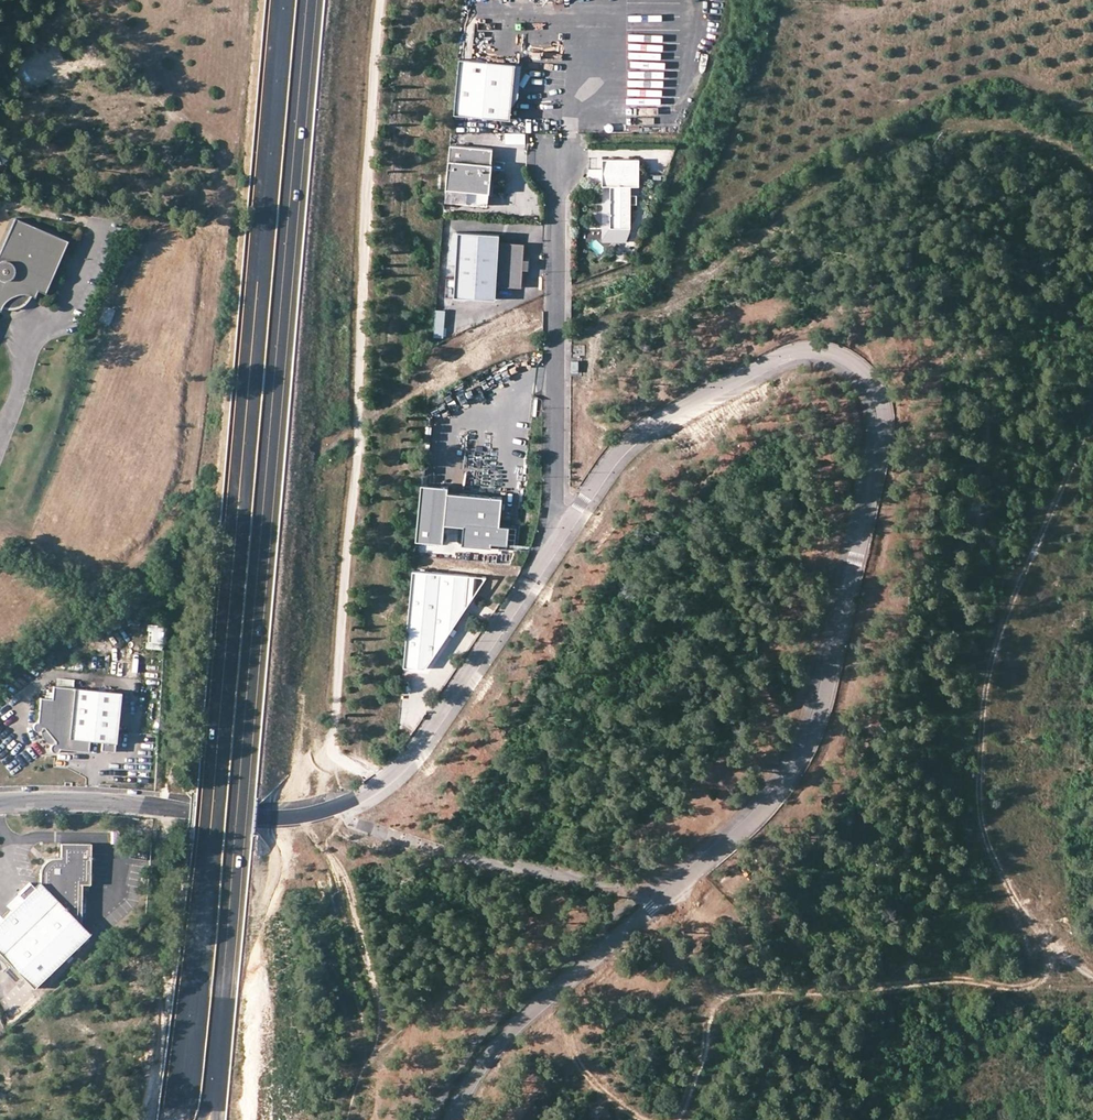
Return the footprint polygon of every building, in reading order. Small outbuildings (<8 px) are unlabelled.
[(516,64),(460,58),(455,114),(511,119),(512,105),(508,101),(513,92),(516,64)] [(521,64),(516,64),(513,92),(508,101),(512,105),(518,95),(521,64)] [(689,85),(696,88),(702,73),(695,70),(689,85)] [(505,132),(505,142),(525,143),(525,132),(505,132)] [(492,164),(493,148),(450,144),(445,202),(488,206),(489,192),(490,192),(492,164)] [(639,159),(602,158),(602,185),(610,185),(610,228),(631,228),(631,186),(639,186),(639,159)] [(1,308),(2,304),(4,302),(6,300),(9,298),(12,296),(15,295),(19,294),(21,294),(23,294),(26,294),(28,295),(30,295),(33,297),(36,290),(44,294),(67,240),(14,217),(0,249),(0,309),(1,308)] [(499,232),(458,230),(458,231),(456,263),(455,276),(446,275),(445,296),(495,299),(496,286),(521,287),(523,270),(523,258),(524,242),(499,241),(499,232)] [(448,263),(456,263),(458,231),(454,231),(449,243),(448,263)] [(29,296),(30,295),(28,295),(26,294),(23,294),(21,294),(19,294),(15,295),(12,296),(9,298),(6,300),(4,302),(2,304),(1,308),(2,308),(3,308),(4,309),(6,309),(7,309),(8,309),(10,309),(12,309),(13,309),(15,309),(17,308),(18,307),(20,307),(21,306),(22,305),(23,305),(24,304),(24,303),(25,302),(26,302),(27,301),(27,300),(28,300),(28,299),(29,298),(29,297),(29,296)] [(106,306),(100,321),(109,325),(116,311),(106,306)] [(436,308),(433,335),(444,337),(447,309),(436,308)] [(447,485),(421,483),(416,539),(442,541),(443,522),(464,524),(462,542),(514,546),(515,525),(499,524),(501,496),(447,492),(447,485)] [(413,568),(404,664),(428,665),(472,597),(475,574),(413,568)] [(486,575),(475,574),(472,597),(486,575)] [(163,650),(163,624),(147,624),(146,650),(163,650)] [(120,691),(53,685),(52,698),(40,697),(37,722),(35,722),(34,723),(33,725),(33,727),(33,729),(34,730),(36,731),(39,731),(40,731),(41,730),(42,729),(42,727),(44,727),(55,741),(55,743),(53,743),(52,743),(51,745),(50,746),(50,748),(51,750),(52,751),(54,752),(56,752),(58,751),(59,749),(60,748),(88,751),(89,740),(101,741),(101,750),(114,751),(120,691)] [(60,842),(60,857),(55,857),(51,858),(46,860),(42,864),(41,869),(40,874),(40,882),(0,921),(0,953),(34,988),(90,933),(81,924),(82,884),(90,884),(91,842),(60,842)] [(137,887),(142,867),(130,864),(125,884),(137,887)] [(2,971),(0,973),(0,997),(16,1014),(35,995),(11,972),(7,976),(2,971)]
